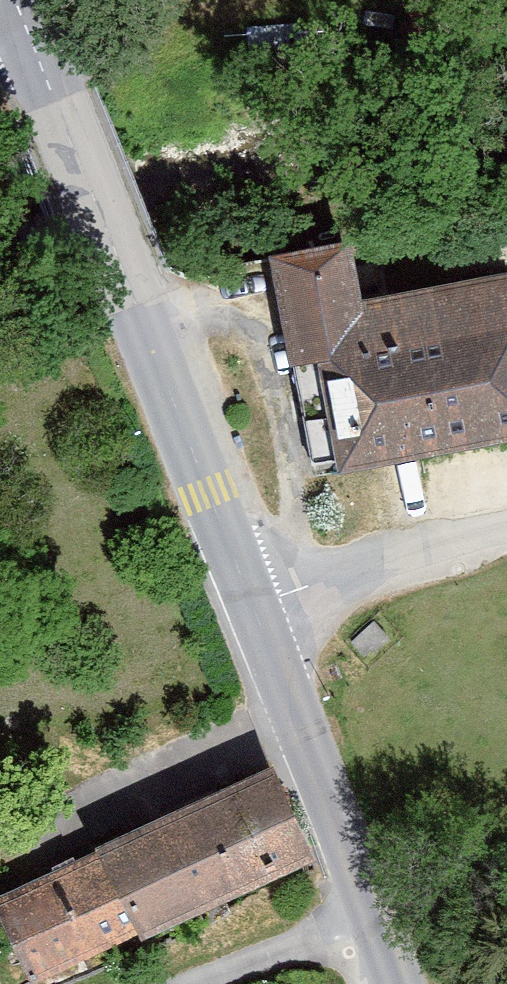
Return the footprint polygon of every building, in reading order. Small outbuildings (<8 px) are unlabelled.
[(361,307),(351,246),(267,255),(312,469),(337,466),(339,478),(506,447),(506,280),(361,307)] [(316,866),(272,770),(0,897),(0,922),(30,983),(39,983),(137,939),(141,946),(316,866)]
